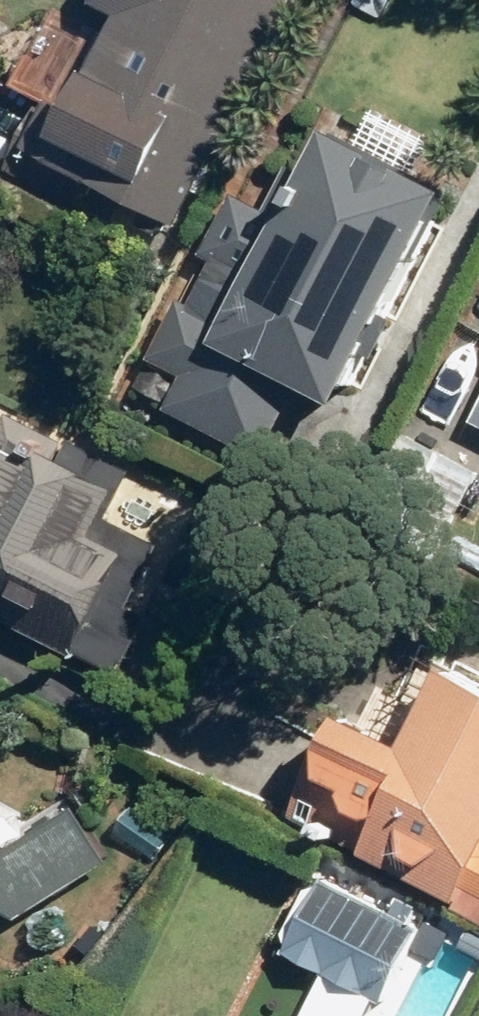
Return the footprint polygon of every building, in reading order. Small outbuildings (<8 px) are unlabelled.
[(94,1),(118,14),(70,106),(53,97),(45,113),(38,109),(7,169),(84,210),(99,181),(179,223),(296,0),(94,0),(94,1)] [(0,19),(0,82),(11,87),(35,35),(0,19)] [(303,171),(290,165),(267,210),(236,193),(203,255),(214,260),(191,304),(180,299),(149,357),(185,375),(168,408),(262,457),(302,382),(336,399),(448,187),(328,124),(303,171)] [(11,427),(0,450),(0,618),(116,675),(146,614),(131,606),(162,544),(108,517),(133,468),(74,439),(66,454),(11,427)] [(404,428),(354,524),(430,563),(478,469),(478,467),(404,428)] [(445,664),(404,742),(342,710),(288,814),(478,913),(478,682),(445,664)] [(177,835),(131,802),(112,827),(158,861),(177,835)] [(17,920),(115,859),(79,806),(0,855),(0,911),(17,920)] [(421,926),(323,876),(284,950),(382,1001),(421,926)]
